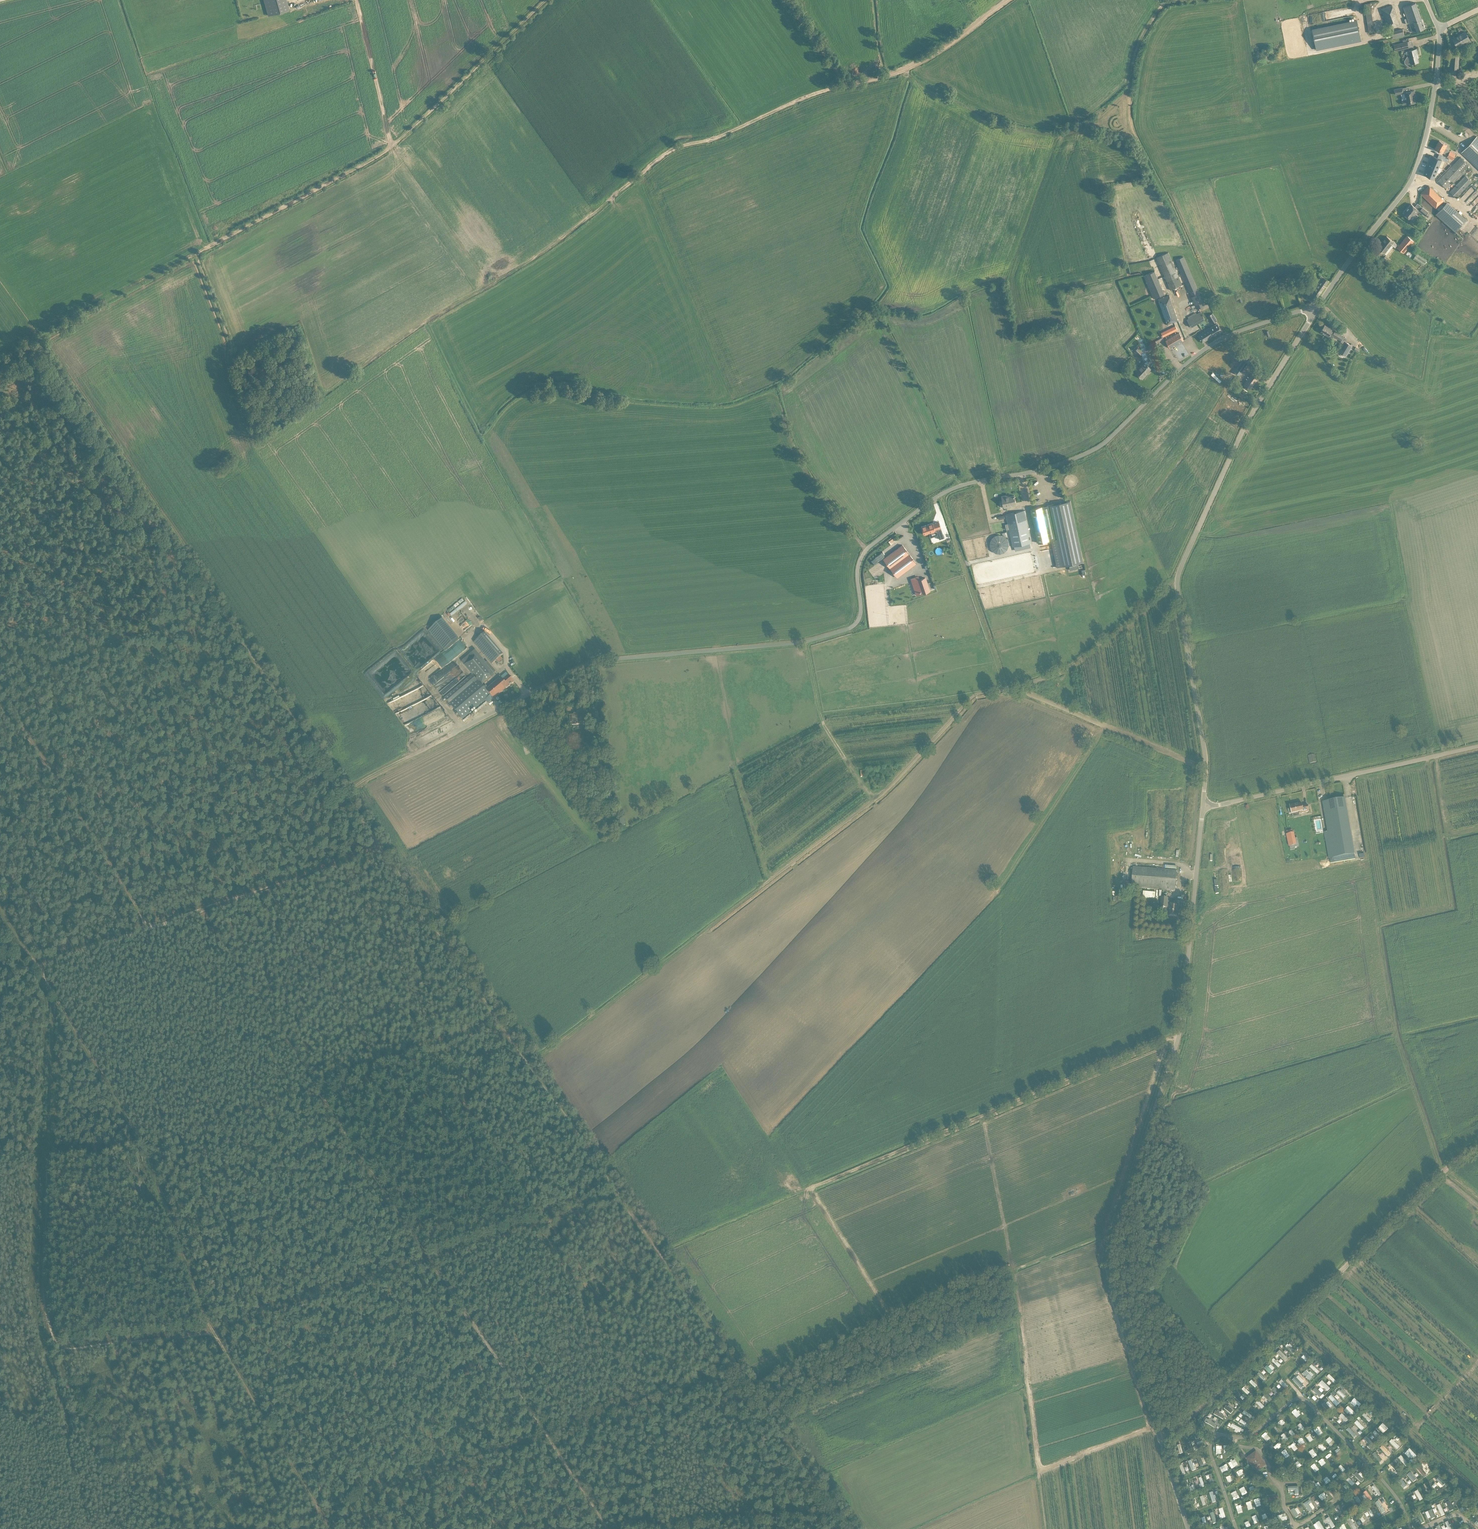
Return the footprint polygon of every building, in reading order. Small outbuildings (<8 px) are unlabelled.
[(290,9),(287,0),(265,0),(269,15),(290,9)] [(1403,6),(1407,17),(1404,18),(1406,24),(1413,21),(1414,26),(1411,27),(1412,32),(1425,28),(1416,2),(1403,6)] [(1392,4),(1381,8),(1388,28),(1399,24),(1392,4)] [(1307,31),(1312,51),(1356,41),(1352,22),(1307,31)] [(1403,28),(1391,31),(1393,38),(1405,35),(1403,28)] [(1457,46),(1461,43),(1465,41),(1467,44),(1471,41),(1465,31),(1453,39),(1457,46)] [(1407,41),(1394,45),(1395,51),(1409,47),(1407,41)] [(1411,50),(1408,50),(1406,51),(1407,56),(1405,60),(1405,63),(1410,66),(1411,63),(1418,61),(1416,54),(1417,53),(1416,48),(1411,50)] [(1451,55),(1450,69),(1458,69),(1459,55),(1451,55)] [(1406,100),(1402,101),(1403,104),(1407,103),(1415,102),(1414,94),(1415,94),(1414,90),(1405,92),(1406,100)] [(1461,152),(1477,168),(1477,137),(1477,136),(1461,152)] [(1435,148),(1439,150),(1448,155),(1447,156),(1452,159),(1456,153),(1450,150),(1450,152),(1444,149),(1447,144),(1439,140),(1435,148)] [(1432,154),(1424,174),(1434,178),(1442,158),(1432,154)] [(1461,157),(1438,180),(1446,188),(1456,179),(1457,180),(1466,171),(1464,169),(1469,164),(1461,157)] [(1465,175),(1450,191),(1456,197),(1472,181),(1465,175)] [(1476,185),(1474,183),(1461,198),(1465,203),(1477,188),(1477,185),(1477,184),(1476,185)] [(1421,193),(1424,197),(1436,209),(1444,200),(1429,185),(1421,193)] [(1448,201),(1436,214),(1455,231),(1467,219),(1448,201)] [(1403,213),(1407,216),(1410,219),(1415,213),(1418,215),(1421,212),(1425,216),(1428,212),(1418,203),(1415,207),(1411,204),(1407,209),(1406,208),(1404,211),(1404,212),(1403,213)] [(1407,235),(1397,247),(1404,253),(1407,249),(1411,251),(1414,247),(1412,246),(1416,243),(1407,235)] [(1377,248),(1381,251),(1384,254),(1392,244),(1395,247),(1397,244),(1387,236),(1377,248)] [(1170,289),(1182,284),(1168,252),(1157,257),(1170,289)] [(1417,253),(1413,258),(1423,265),(1427,259),(1417,253)] [(1184,256),(1179,258),(1176,260),(1197,309),(1205,305),(1184,256)] [(1381,260),(1388,265),(1390,261),(1384,256),(1381,260)] [(1154,298),(1165,293),(1155,270),(1144,275),(1154,298)] [(1311,293),(1310,294),(1308,298),(1313,301),(1317,295),(1318,296),(1329,280),(1324,277),(1312,294),(1311,293)] [(1167,324),(1178,320),(1169,295),(1158,299),(1167,324)] [(1212,313),(1208,316),(1213,323),(1217,321),(1212,313)] [(1211,326),(1198,335),(1202,342),(1214,335),(1215,335),(1222,330),(1217,323),(1213,326),(1211,327),(1211,326)] [(1325,324),(1321,331),(1325,333),(1329,336),(1330,333),(1333,335),(1332,335),(1341,341),(1344,336),(1335,330),(1334,332),(1331,331),(1332,329),(1329,327),(1325,324)] [(1161,332),(1163,336),(1178,329),(1175,325),(1161,332)] [(1166,340),(1167,343),(1170,348),(1184,340),(1181,335),(1179,332),(1166,340)] [(1145,347),(1148,352),(1159,346),(1156,341),(1145,347)] [(1344,343),(1339,351),(1346,356),(1346,355),(1352,345),(1345,341),(1344,343)] [(1134,351),(1139,356),(1144,352),(1138,347),(1134,351)] [(1136,372),(1139,375),(1143,378),(1146,375),(1146,374),(1151,368),(1148,366),(1153,361),(1148,357),(1144,353),(1140,358),(1143,362),(1141,365),(1142,366),(1136,372)] [(1240,374),(1251,360),(1245,356),(1235,370),(1240,374)] [(1243,384),(1246,386),(1250,389),(1258,378),(1251,373),(1243,384)] [(1006,495),(1002,496),(1004,507),(1008,506),(1008,505),(1016,503),(1014,495),(1006,497),(1006,495)] [(1070,500),(1031,509),(1039,542),(1052,540),(1057,539),(1063,566),(1084,561),(1070,500)] [(1024,510),(1006,514),(1007,519),(1013,546),(1014,546),(1015,551),(1031,547),(1030,542),(1031,542),(1025,515),(1024,510)] [(932,523),(921,527),(924,534),(929,532),(938,529),(937,528),(941,527),(939,522),(933,524),(932,523)] [(1005,532),(989,537),(994,554),(1010,549),(1005,532)] [(902,545),(883,559),(896,577),(915,562),(902,545)] [(939,570),(937,566),(952,562),(949,553),(933,557),(934,560),(930,561),(933,572),(939,570)] [(920,579),(916,580),(920,594),(930,591),(925,577),(920,579)] [(461,607),(465,604),(462,599),(453,605),(455,608),(448,612),(451,616),(462,608),(461,607)] [(473,608),(464,614),(470,622),(478,617),(480,619),(481,619),(473,608)] [(437,624),(428,631),(433,638),(447,626),(442,620),(437,624)] [(492,664),(503,655),(484,633),(473,643),(492,664)] [(424,637),(409,649),(412,653),(414,652),(421,661),(434,650),(424,637)] [(495,672),(487,662),(486,663),(475,650),(472,653),(475,656),(464,665),(472,675),(473,674),(481,683),(491,675),(495,672)] [(475,656),(472,653),(461,662),(464,665),(475,656)] [(493,700),(514,682),(506,673),(488,689),(486,691),(493,700)] [(486,691),(488,689),(485,685),(483,688),(472,675),(444,699),(459,715),(462,719),(482,702),(483,702),(486,700),(489,703),(493,700),(486,691)] [(402,724),(438,709),(433,696),(396,711),(402,724)] [(569,715),(569,720),(570,723),(572,723),(572,725),(576,725),(583,724),(583,721),(583,716),(579,717),(579,714),(574,714),(574,715),(569,715)] [(1308,756),(1309,759),(1310,764),(1316,762),(1315,755),(1308,756)] [(1323,802),(1323,807),(1327,832),(1324,832),(1330,863),(1355,859),(1346,804),(1345,799),(1323,802)] [(1289,806),(1290,810),(1289,811),(1289,813),(1291,813),(1291,814),(1299,812),(1299,814),(1309,812),(1308,805),(1302,806),(1302,804),(1295,805),(1295,804),(1289,806)] [(1286,835),(1289,847),(1297,845),(1294,833),(1286,835)] [(1133,867),(1131,888),(1175,891),(1176,871),(1133,867)] [(1160,908),(1162,908),(1166,908),(1165,912),(1169,913),(1168,916),(1177,917),(1178,906),(1169,905),(1167,905),(1168,898),(1161,898),(1160,908)] [(1176,1350),(1173,1360),(1177,1362),(1179,1355),(1184,1357),(1185,1354),(1176,1350)] [(1305,1351),(1302,1354),(1304,1356),(1302,1358),(1305,1362),(1311,1358),(1305,1351)] [(1279,1354),(1285,1362),(1288,1359),(1281,1352),(1279,1354)] [(1312,1364),(1309,1367),(1317,1374),(1319,1371),(1312,1364)] [(1272,1370),(1274,1368),(1271,1365),(1266,1370),(1270,1375),(1273,1372),(1272,1370)] [(1308,1381),(1312,1378),(1306,1370),(1302,1373),(1308,1381)] [(1329,1374),(1327,1376),(1334,1384),(1336,1382),(1329,1374)] [(1285,1389),(1288,1386),(1281,1380),(1279,1383),(1285,1389)] [(1327,1392),(1330,1388),(1322,1380),(1319,1384),(1327,1392)] [(1277,1396),(1280,1393),(1274,1387),(1271,1390),(1277,1396)] [(1320,1398),(1323,1395),(1315,1388),(1312,1391),(1320,1398)] [(1270,1403),(1272,1401),(1267,1394),(1262,1397),(1265,1402),(1268,1400),(1270,1403)] [(1336,1406),(1339,1403),(1331,1395),(1328,1398),(1336,1406)] [(1354,1398),(1350,1403),(1356,1408),(1360,1403),(1354,1398)] [(1261,1409),(1264,1407),(1258,1401),(1252,1406),(1256,1411),(1260,1408),(1261,1409)] [(1224,1421),(1229,1413),(1223,1408),(1220,1413),(1217,1411),(1215,1415),(1224,1421)] [(1339,1416),(1341,1418),(1337,1421),(1340,1425),(1347,1419),(1342,1413),(1339,1416)] [(1211,1416),(1207,1423),(1214,1428),(1219,1420),(1211,1416)] [(1357,1420),(1354,1423),(1361,1431),(1364,1428),(1357,1420)] [(1230,1422),(1228,1426),(1239,1433),(1241,1429),(1230,1422)] [(1378,1428),(1383,1434),(1388,1428),(1382,1423),(1378,1428)] [(1293,1429),(1288,1433),(1291,1437),(1296,1433),(1293,1429)] [(1379,1440),(1381,1437),(1375,1431),(1372,1433),(1379,1440)] [(1281,1436),(1283,1439),(1282,1439),(1285,1443),(1289,1439),(1285,1433),(1281,1436)] [(1305,1437),(1310,1443),(1313,1440),(1309,1434),(1305,1437)] [(1364,1439),(1371,1447),(1374,1445),(1366,1436),(1364,1439)] [(1330,1447),(1335,1444),(1331,1437),(1326,1440),(1330,1447)] [(1302,1438),(1297,1441),(1300,1447),(1305,1444),(1302,1438)] [(1397,1450),(1400,1447),(1392,1439),(1389,1442),(1397,1450)] [(1269,1447),(1271,1449),(1274,1447),(1276,1450),(1281,1446),(1277,1441),(1269,1447)] [(1316,1447),(1321,1453),(1325,1450),(1320,1444),(1316,1447)] [(1412,1460),(1417,1456),(1410,1449),(1405,1453),(1412,1460)] [(1286,1459),(1290,1456),(1285,1450),(1281,1453),(1286,1459)] [(1255,1452),(1247,1458),(1257,1470),(1264,1464),(1255,1452)] [(1405,1466),(1408,1464),(1402,1457),(1399,1459),(1405,1466)] [(1315,1473),(1319,1470),(1314,1464),(1310,1467),(1315,1473)] [(1394,1464),(1389,1469),(1395,1476),(1400,1471),(1394,1464)] [(1424,1477),(1427,1474),(1420,1467),(1417,1470),(1424,1477)] [(1361,1483),(1365,1480),(1362,1477),(1363,1476),(1361,1472),(1358,1474),(1357,1472),(1354,1474),(1361,1483)] [(1412,1483),(1416,1481),(1411,1472),(1408,1474),(1412,1483)] [(1326,1475),(1322,1478),(1326,1484),(1330,1482),(1326,1475)] [(1436,1484),(1441,1488),(1445,1484),(1439,1477),(1436,1480),(1438,1482),(1436,1484)] [(1202,1478),(1194,1480),(1195,1484),(1198,1483),(1200,1488),(1205,1486),(1202,1478)] [(1244,1487),(1239,1489),(1242,1496),(1248,1493),(1244,1487)] [(1298,1487),(1287,1488),(1287,1492),(1294,1491),(1294,1496),(1299,1495),(1298,1487)] [(1414,1492),(1419,1501),(1423,1499),(1418,1490),(1414,1492)] [(1366,1491),(1363,1493),(1364,1495),(1362,1496),(1366,1501),(1371,1498),(1366,1491)] [(1324,1493),(1318,1496),(1322,1501),(1327,1498),(1324,1493)] [(1416,1503),(1419,1501),(1414,1493),(1411,1495),(1416,1503)] [(1309,1501),(1304,1504),(1309,1513),(1312,1511),(1309,1505),(1311,1504),(1309,1501)] [(1383,1515),(1386,1512),(1379,1501),(1375,1503),(1383,1515)] [(1335,1511),(1335,1513),(1342,1515),(1343,1511),(1342,1511),(1343,1507),(1337,1505),(1335,1511)] [(1221,1519),(1226,1518),(1223,1508),(1216,1510),(1218,1517),(1220,1516),(1221,1519)] [(1352,1528),(1356,1528),(1351,1519),(1348,1521),(1352,1528)]
